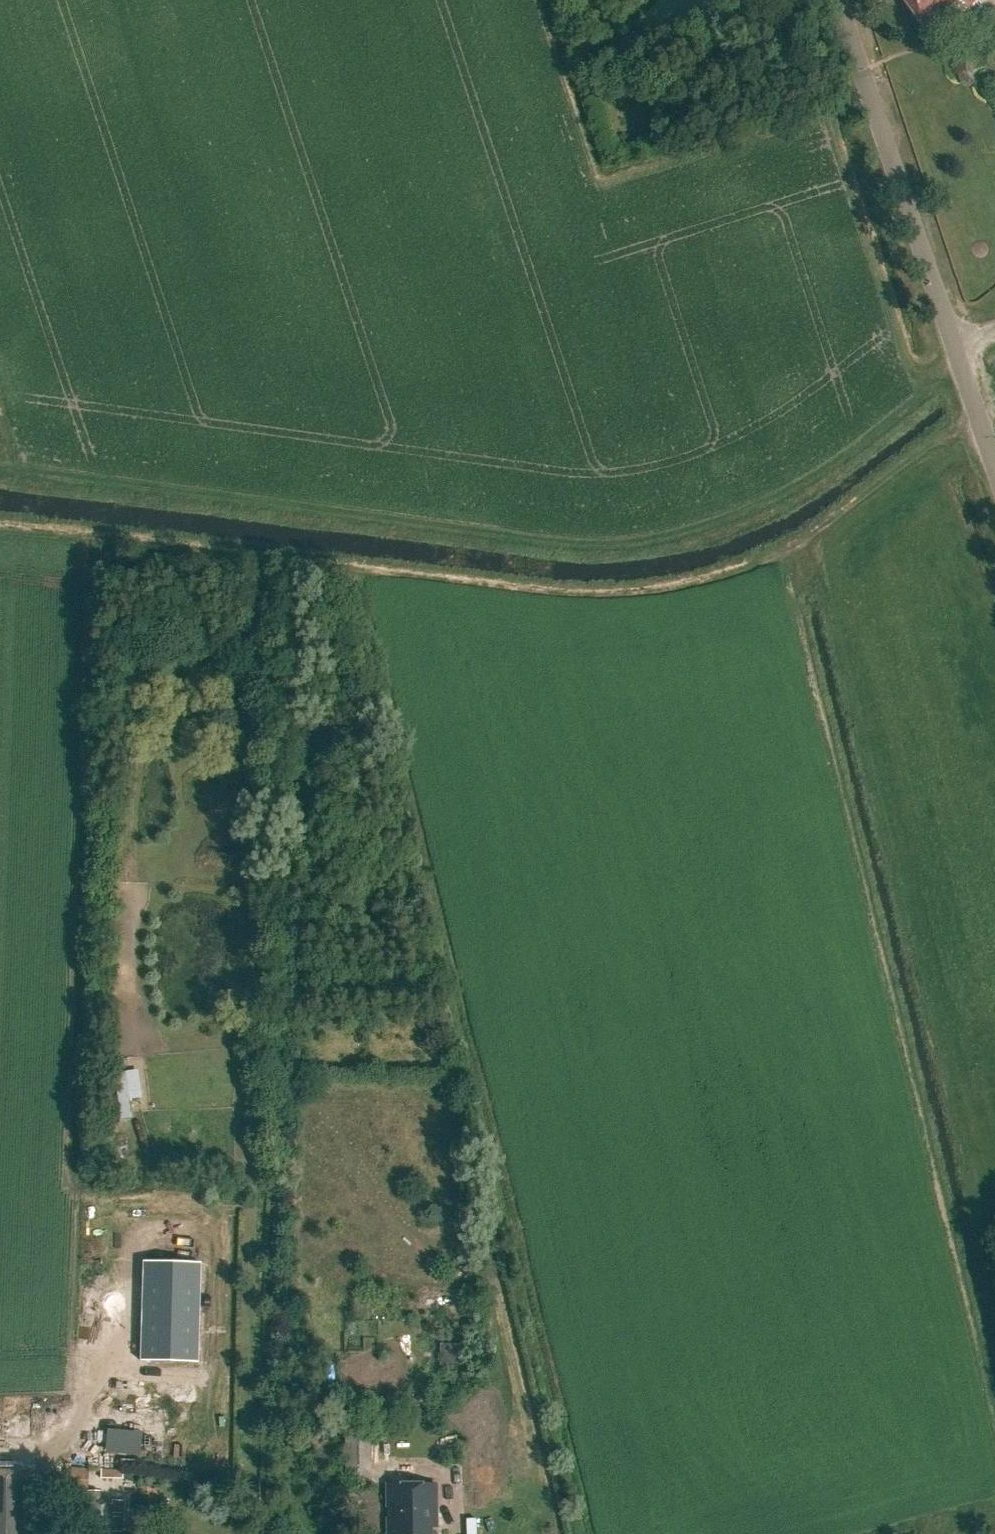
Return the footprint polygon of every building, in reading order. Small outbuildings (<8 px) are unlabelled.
[(920,26),(942,11),(950,21),(968,8),(969,10),(983,0),(901,0),(920,26)] [(114,1073),(121,1121),(133,1119),(130,1100),(143,1098),(139,1070),(114,1073)] [(144,1260),(143,1360),(199,1360),(200,1260),(144,1260)] [(104,1427),(103,1451),(139,1452),(140,1428),(104,1427)] [(346,1469),(371,1469),(371,1433),(346,1433),(346,1469)] [(69,1487),(88,1488),(90,1469),(71,1467),(69,1487)] [(101,1477),(123,1478),(123,1470),(101,1469),(101,1477)] [(35,1471),(0,1471),(0,1533),(35,1533),(35,1471)] [(436,1485),(387,1485),(387,1533),(431,1533),(431,1528),(437,1527),(436,1485)] [(84,1500),(83,1533),(117,1533),(117,1532),(121,1532),(122,1501),(100,1501),(100,1490),(84,1490),(84,1500)]
